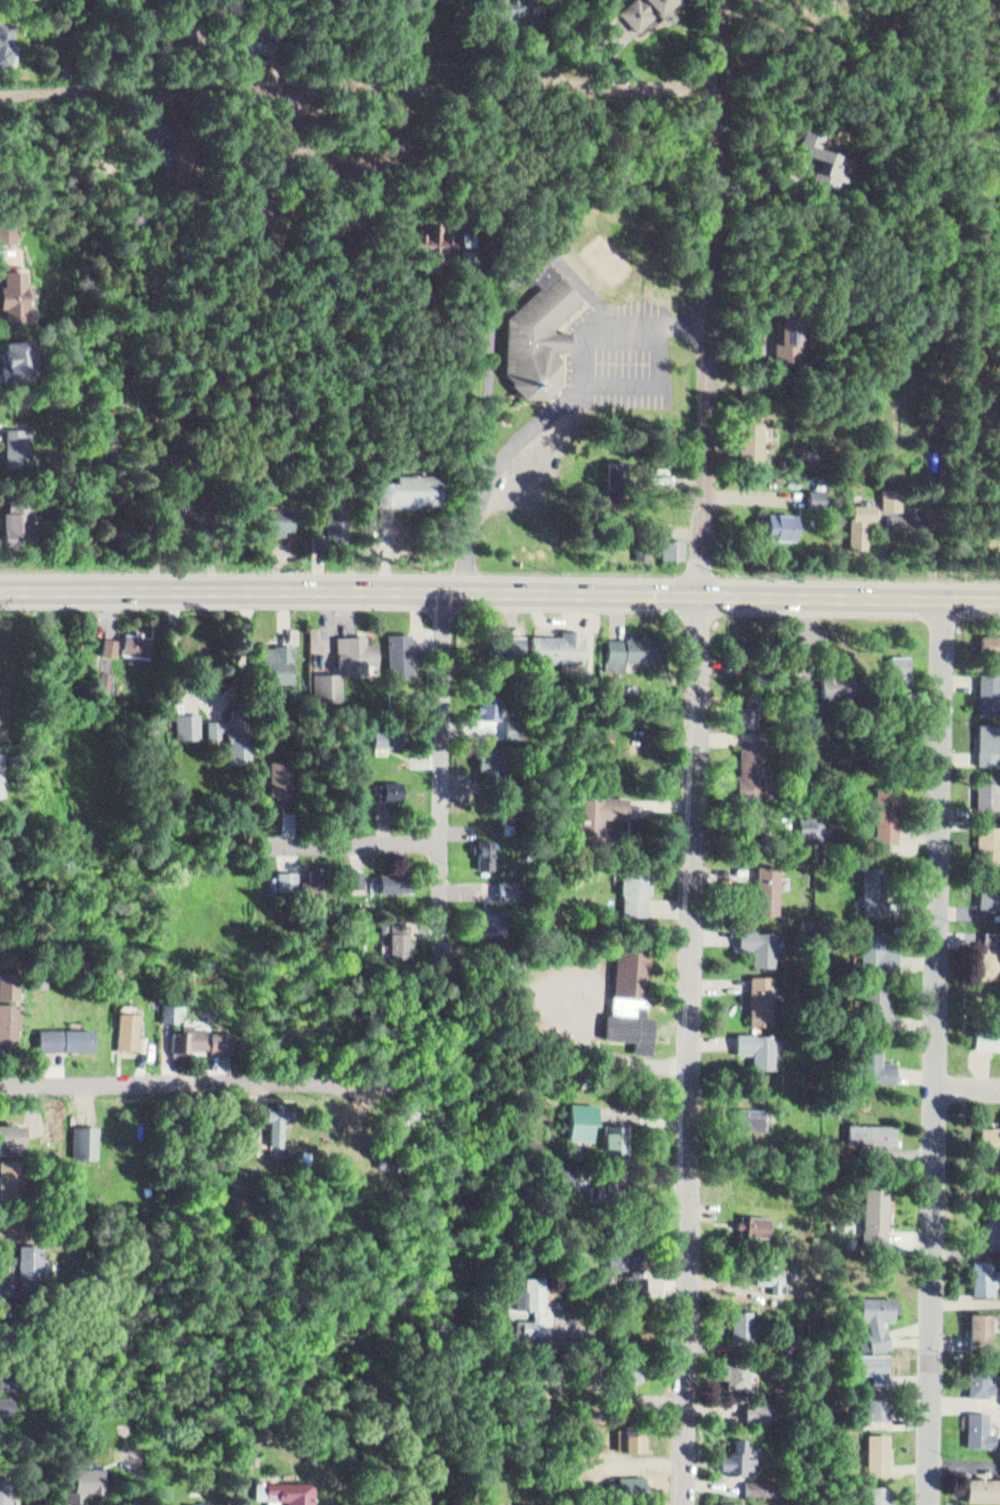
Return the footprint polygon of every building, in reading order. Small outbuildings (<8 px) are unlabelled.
[(637,33),(661,13),(669,22),(678,13),(671,5),(677,0),(632,0),(619,12),(637,33)] [(11,64),(0,62),(0,17),(18,21),(13,43),(16,44),(11,64)] [(806,124),(798,149),(809,153),(802,174),(845,187),(855,155),(823,144),(827,130),(806,124)] [(424,240),(448,253),(462,227),(438,214),(424,240)] [(351,232),(355,219),(349,217),(345,230),(351,232)] [(550,261),(589,302),(559,330),(573,330),(574,353),(560,353),(565,359),(564,385),(550,399),(519,397),(508,379),(478,347),(542,288),(532,278),(550,261)] [(5,270),(6,288),(1,288),(2,320),(36,319),(36,303),(29,303),(27,270),(5,270)] [(778,311),(776,352),(802,353),(804,312),(778,311)] [(8,379),(5,341),(30,338),(33,377),(8,379)] [(766,420),(741,420),(742,456),(767,455),(766,420)] [(9,427),(8,464),(33,465),(34,428),(9,427)] [(611,461),(611,489),(632,489),(632,461),(611,461)] [(400,472),(400,479),(381,479),(380,502),(442,503),(442,472),(400,472)] [(904,487),(884,487),(884,511),(904,511),(904,487)] [(811,505),(826,506),(827,492),(813,490),(811,505)] [(10,496),(10,509),(6,509),(6,543),(34,542),(33,496),(10,496)] [(875,503),(853,503),(853,549),(874,549),(875,503)] [(263,505),(264,528),(285,528),(285,524),(293,524),(293,509),(286,509),(285,504),(263,505)] [(797,539),(797,512),(767,512),(767,539),(797,539)] [(328,513),(328,536),(351,536),(350,513),(328,513)] [(687,538),(665,538),(665,559),(687,559),(687,538)] [(652,560),(652,539),(639,539),(639,560),(652,560)] [(122,626),(119,647),(147,651),(150,630),(141,629),(142,624),(133,623),(133,628),(122,626)] [(535,633),(563,634),(563,627),(588,627),(588,656),(535,656),(535,633)] [(390,629),(392,675),(416,674),(415,655),(428,655),(427,633),(412,634),(412,628),(390,629)] [(314,630),(367,629),(367,638),(381,638),(381,650),(363,651),(363,666),(348,666),(348,660),(325,660),(325,652),(314,652),(314,630)] [(492,629),(492,647),(524,647),(524,629),(492,629)] [(115,633),(112,651),(99,649),(101,631),(115,633)] [(644,635),(634,634),(633,656),(666,658),(667,636),(654,635),(655,631),(644,631),(644,635)] [(986,635),(986,656),(999,656),(999,635),(986,635)] [(263,640),(263,678),(290,678),(290,656),(296,656),(296,640),(263,640)] [(731,642),(731,665),(750,665),(750,642),(731,642)] [(913,653),(913,686),(893,686),(892,653),(913,653)] [(99,664),(95,684),(108,687),(111,666),(99,664)] [(313,668),(314,693),(344,692),(343,667),(313,668)] [(823,668),(825,696),(857,694),(855,671),(844,672),(843,667),(823,668)] [(983,672),(999,672),(999,713),(983,713),(983,672)] [(741,724),(741,691),(761,691),(761,724),(741,724)] [(481,692),(481,714),(501,714),(501,692),(481,692)] [(173,708),(173,735),(198,735),(198,708),(173,708)] [(207,713),(207,737),(226,738),(226,760),(249,760),(249,729),(236,729),(236,713),(207,713)] [(509,718),(509,729),(521,729),(521,718),(509,718)] [(983,763),(999,763),(999,722),(983,722),(983,763)] [(376,725),(376,739),(400,739),(400,725),(376,725)] [(479,739),(479,766),(504,766),(504,739),(479,739)] [(743,747),(743,773),(734,773),(734,794),(766,794),(766,747),(743,747)] [(267,755),(267,790),(289,790),(289,755),(267,755)] [(989,771),(988,801),(999,802),(999,771),(989,771)] [(383,773),(384,796),(406,795),(405,772),(383,773)] [(903,841),(904,783),(875,782),(874,819),(879,820),(879,841),(903,841)] [(631,794),(583,795),(584,830),(607,830),(607,815),(631,815),(631,794)] [(799,840),(798,814),(831,813),(832,839),(799,840)] [(981,849),(984,849),(984,863),(999,863),(999,823),(981,823),(981,849)] [(479,832),(479,847),(482,847),(482,861),(497,861),(498,832),(479,832)] [(627,862),(626,893),(629,893),(628,914),(654,914),(654,893),(656,893),(657,863),(627,862)] [(277,864),(278,887),(322,886),(321,863),(277,864)] [(347,863),(347,882),(364,882),(364,863),(347,863)] [(379,864),(379,885),(401,885),(401,864),(379,864)] [(762,911),(762,865),(783,865),(784,911),(762,911)] [(890,866),(889,889),(894,889),(893,909),(871,908),(871,888),(869,888),(870,865),(890,866)] [(983,870),(999,870),(999,907),(983,906),(983,870)] [(502,875),(502,893),(523,893),(523,874),(502,875)] [(486,902),(486,934),(507,933),(507,905),(493,905),(493,902),(486,902)] [(390,917),(389,952),(409,952),(410,927),(405,927),(405,917),(390,917)] [(744,929),(744,949),(758,949),(758,966),(781,966),(780,931),(761,931),(761,928),(744,929)] [(870,930),(869,966),(901,967),(902,947),(890,946),(891,930),(870,930)] [(990,946),(983,945),(982,976),(999,977),(999,930),(991,930),(990,946)] [(619,946),(615,1011),(610,1011),(608,1039),(656,1042),(657,1016),(648,1015),(653,949),(619,946)] [(1,998),(0,998),(0,1037),(22,1036),(21,997),(18,997),(17,965),(0,966),(1,998)] [(756,1023),(756,974),(778,974),(778,1023),(756,1023)] [(870,979),(869,1026),(895,1027),(896,979),(870,979)] [(163,1021),(163,1000),(179,1000),(179,1021),(163,1021)] [(123,1010),(121,1048),(142,1049),(144,1011),(123,1010)] [(232,1032),(232,1050),(211,1050),(211,1046),(207,1046),(207,1051),(193,1051),(193,1054),(175,1054),(175,1028),(183,1028),(183,1022),(194,1022),(194,1026),(204,1026),(204,1032),(232,1032)] [(978,1023),(999,1023),(999,1048),(978,1048),(978,1023)] [(52,1026),(52,1047),(98,1048),(98,1026),(52,1026)] [(779,1067),(779,1032),(742,1032),(742,1052),(758,1051),(758,1067),(779,1067)] [(900,1060),(900,1081),(862,1081),(862,1041),(885,1041),(885,1060),(900,1060)] [(600,1102),(598,1139),(569,1138),(571,1101),(600,1102)] [(743,1105),(742,1127),(768,1129),(769,1107),(743,1105)] [(264,1108),(264,1117),(271,1117),(271,1143),(284,1143),(284,1118),(294,1118),(294,1108),(264,1108)] [(853,1122),(853,1138),(868,1138),(868,1148),(902,1148),(901,1121),(853,1122)] [(30,1145),(0,1147),(0,1123),(29,1122),(30,1145)] [(606,1122),(606,1154),(632,1154),(632,1123),(606,1122)] [(77,1123),(77,1157),(102,1157),(102,1123),(77,1123)] [(984,1124),(999,1124),(999,1147),(984,1147),(984,1124)] [(1,1199),(0,1185),(0,1158),(22,1156),(25,1197),(1,1199)] [(890,1184),(889,1254),(865,1254),(866,1183),(890,1184)] [(989,1210),(999,1209),(999,1247),(992,1248),(989,1210)] [(745,1212),(745,1219),(741,1219),(740,1227),(744,1227),(743,1235),(772,1237),(774,1214),(745,1212)] [(20,1274),(25,1274),(25,1292),(44,1292),(45,1242),(21,1241),(20,1274)] [(608,1266),(609,1245),(643,1246),(642,1266),(608,1266)] [(996,1259),(978,1259),(978,1292),(996,1292),(996,1278),(999,1278),(999,1269),(996,1269),(996,1259)] [(760,1265),(760,1281),(777,1281),(776,1290),(783,1291),(784,1282),(787,1282),(788,1266),(760,1265)] [(543,1277),(543,1336),(515,1336),(515,1317),(526,1317),(527,1308),(517,1308),(517,1289),(527,1289),(527,1277),(543,1277)] [(898,1295),(865,1295),(865,1320),(872,1320),(875,1329),(870,1330),(876,1350),(896,1343),(890,1325),(888,1325),(886,1319),(897,1319),(898,1295)] [(736,1309),(736,1338),(763,1338),(763,1324),(756,1324),(756,1309),(736,1309)] [(972,1347),(973,1310),(994,1311),(993,1347),(972,1347)] [(891,1380),(891,1353),(861,1352),(861,1372),(876,1372),(876,1380),(891,1380)] [(753,1392),(752,1359),(731,1359),(731,1363),(727,1363),(728,1376),(731,1376),(732,1392),(753,1392)] [(647,1379),(646,1364),(627,1365),(627,1380),(647,1379)] [(972,1394),(973,1364),(994,1364),(993,1380),(998,1380),(997,1392),(992,1391),(992,1394),(972,1394)] [(0,1376),(0,1391),(18,1391),(18,1376),(0,1376)] [(892,1416),(872,1416),(871,1389),(892,1388),(892,1416)] [(0,1397),(0,1417),(17,1417),(17,1397),(0,1397)] [(626,1399),(626,1415),(644,1415),(644,1399),(626,1399)] [(772,1401),(773,1421),(750,1422),(749,1402),(772,1401)] [(971,1410),(970,1444),(998,1444),(999,1430),(992,1430),(993,1411),(971,1410)] [(627,1448),(627,1434),(623,1434),(623,1425),(634,1425),(634,1431),(645,1431),(645,1448),(627,1448)] [(894,1473),(871,1473),(871,1432),(893,1432),(894,1473)] [(740,1436),(739,1450),(733,1450),(733,1455),(725,1455),(725,1467),(734,1467),(734,1471),(750,1471),(750,1468),(760,1468),(760,1454),(751,1454),(752,1436),(740,1436)] [(106,1468),(106,1492),(89,1492),(89,1501),(69,1501),(69,1479),(74,1479),(74,1468),(106,1468)] [(15,1476),(13,1504),(0,1504),(0,1475),(15,1476)] [(969,1498),(999,1499),(999,1476),(970,1476),(969,1498)] [(266,1499),(296,1499),(296,1504),(319,1504),(319,1478),(265,1478),(266,1499)] [(750,1492),(751,1479),(776,1479),(776,1493),(750,1492)] [(892,1484),(871,1484),(871,1504),(896,1504),(896,1499),(893,1499),(892,1484)]
